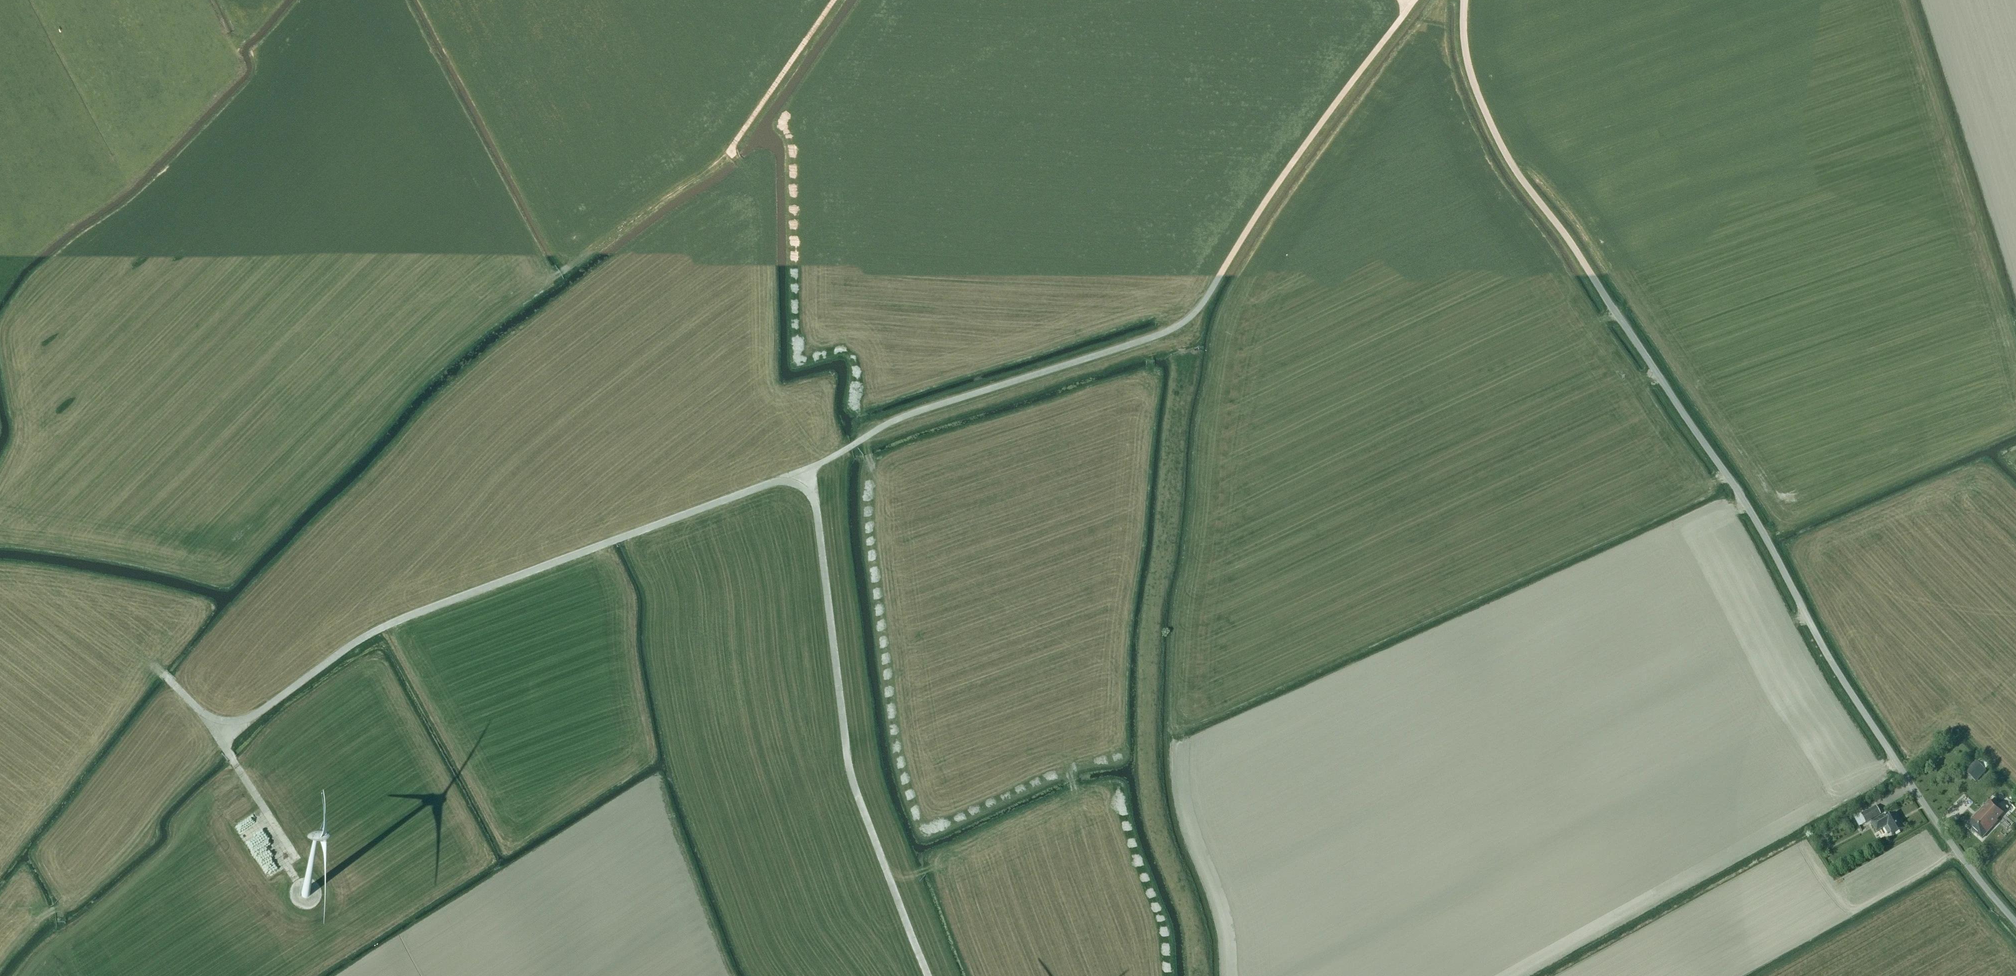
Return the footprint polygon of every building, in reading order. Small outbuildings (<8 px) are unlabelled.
[(1987,772),(1975,761),(1968,769),(1979,779),(1987,772)] [(1996,797),(2002,792),(1994,785),(1989,790),(1996,797)] [(2010,807),(2002,800),(1998,805),(2006,811),(2010,807)] [(1968,825),(1972,829),(1972,830),(1982,839),(1993,827),(1993,828),(1998,822),(1997,821),(2004,814),(1990,801),(1968,825)] [(1860,826),(1866,823),(1881,814),(1876,807),(1855,818),(1860,826)] [(1916,812),(1903,816),(1907,825),(1920,821),(1916,812)] [(1872,823),(1877,832),(1884,828),(1888,834),(1891,832),(1893,835),(1904,829),(1896,814),(1886,820),(1884,816),(1872,823)] [(307,889),(306,889),(305,889),(303,890),(303,891),(302,892),(302,893),(302,894),(302,895),(303,896),(304,897),(306,897),(307,898),(308,897),(309,897),(309,896),(310,895),(310,894),(310,893),(310,892),(310,891),(309,890),(307,889)]
